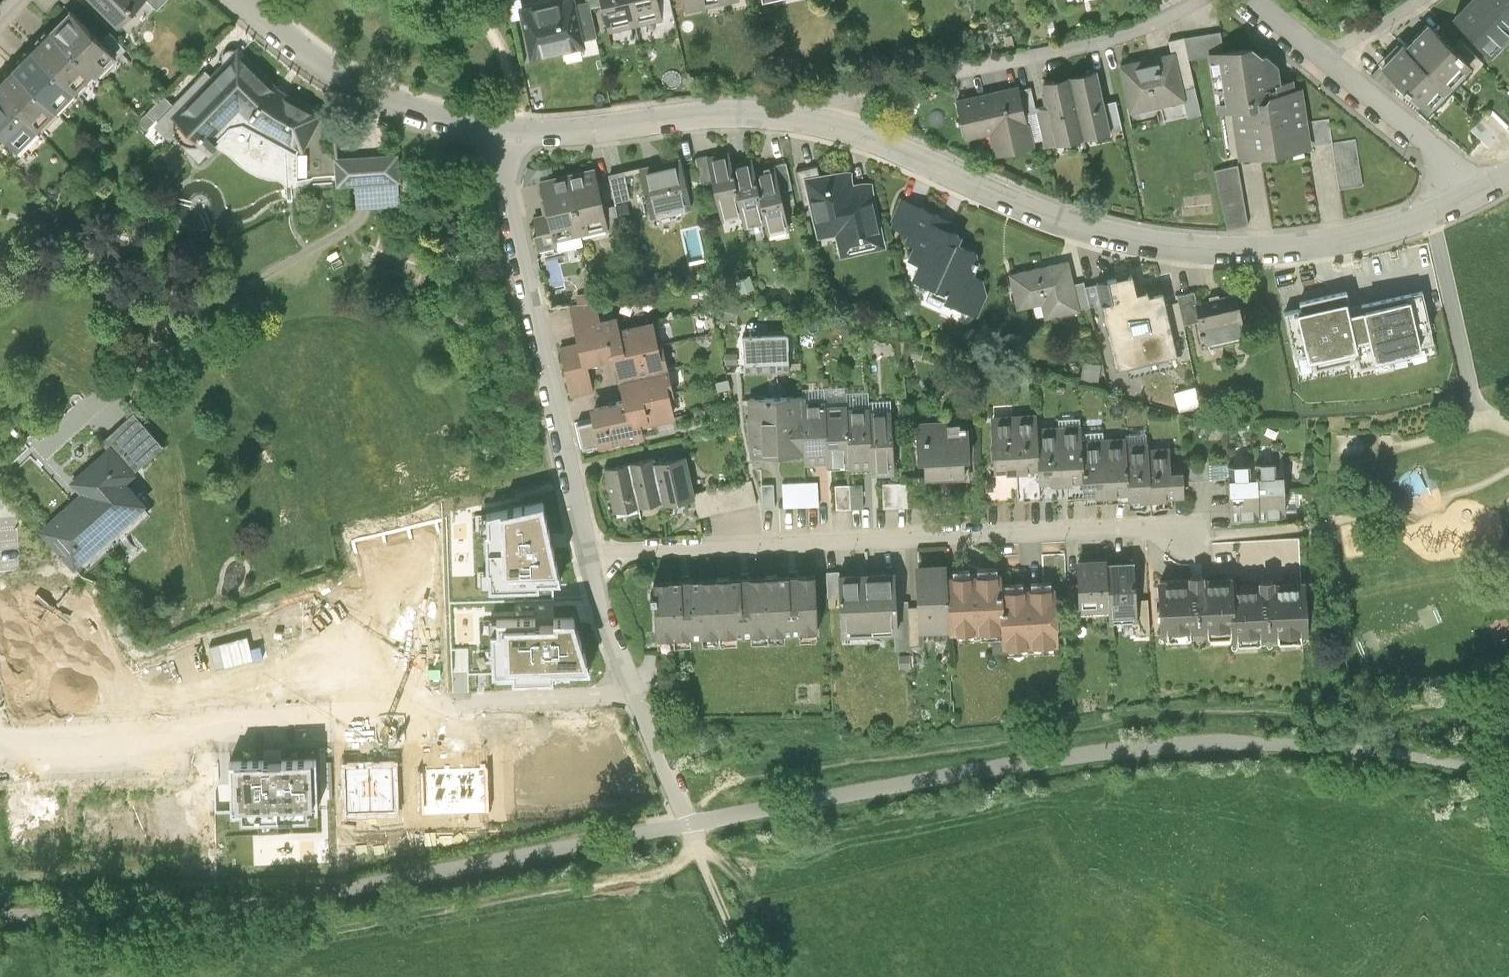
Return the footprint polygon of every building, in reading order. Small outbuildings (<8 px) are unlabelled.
[(119,24),(143,0),(94,0),(119,24)] [(515,7),(527,58),(583,45),(581,38),(573,2),(572,0),(547,0),(515,7)] [(573,2),(581,38),(596,35),(590,6),(588,0),(581,0),(573,2)] [(635,24),(630,0),(601,0),(602,3),(610,41),(632,36),(629,25),(635,24)] [(635,24),(664,17),(660,0),(630,0),(635,24)] [(685,11),(727,0),(682,0),(685,11)] [(1450,12),(1489,50),(1508,30),(1508,0),(1461,0),(1450,12)] [(51,28),(94,70),(97,73),(117,52),(102,38),(72,8),(51,28)] [(1345,16),(1337,19),(1341,27),(1348,23),(1345,16)] [(1426,19),(1403,43),(1448,86),(1471,62),(1452,43),(1426,19)] [(35,45),(77,89),(94,70),(51,28),(35,45)] [(1206,50),(1223,47),(1219,29),(1184,35),(1188,56),(1207,53),(1206,50)] [(102,38),(117,52),(120,55),(128,47),(111,30),(102,38)] [(1167,38),(1170,51),(1178,88),(1195,84),(1188,56),(1184,35),(1167,38)] [(1452,43),(1471,62),(1474,65),(1482,58),(1459,36),(1452,43)] [(1403,43),(1400,40),(1380,62),(1400,80),(1427,107),(1448,86),(1403,43)] [(1223,47),(1206,50),(1207,53),(1215,109),(1230,107),(1237,155),(1310,143),(1307,120),(1302,86),(1295,86),(1293,76),(1279,78),(1277,61),(1265,51),(1261,53),(1249,42),(1223,47)] [(15,66),(58,108),(77,89),(35,45),(15,66)] [(280,90),(238,47),(232,46),(229,48),(224,53),(224,57),(224,61),(212,73),(205,67),(173,102),(155,120),(170,136),(176,128),(177,133),(179,136),(183,140),(188,142),(193,143),(199,143),(201,141),(210,151),(232,127),(243,124),(301,154),(324,112),(280,90)] [(1170,51),(1117,60),(1127,110),(1161,104),(1164,121),(1200,114),(1195,84),(1178,88),(1170,51)] [(1391,90),(1400,80),(1380,62),(1371,72),(1391,90)] [(39,128),(58,108),(15,66),(0,81),(0,87),(39,128)] [(1067,74),(1081,136),(1109,129),(1103,101),(1096,67),(1067,74)] [(1067,74),(1040,80),(1045,102),(1053,141),(1081,136),(1067,74)] [(1016,82),(952,96),(961,137),(988,131),(992,152),(1030,144),(1023,114),(1018,88),(1016,82)] [(1030,85),(1018,88),(1023,114),(1036,111),(1035,104),(1030,85)] [(19,148),(39,128),(0,87),(0,130),(19,148)] [(139,117),(148,127),(155,120),(173,102),(164,92),(139,117)] [(1115,98),(1103,101),(1109,129),(1121,127),(1115,98)] [(880,99),(878,111),(893,113),(894,100),(880,99)] [(1043,144),(1053,141),(1045,102),(1035,104),(1036,111),(1043,144)] [(1490,107),(1471,127),(1488,143),(1507,122),(1490,107)] [(1329,117),(1307,120),(1310,143),(1332,140),(1329,117)] [(1356,137),(1332,140),(1339,187),(1363,183),(1356,137)] [(105,147),(100,152),(104,156),(109,151),(105,147)] [(368,153),(337,155),(339,183),(369,181),(403,179),(401,150),(368,153)] [(712,180),(706,156),(705,152),(693,155),(699,183),(712,180)] [(738,211),(727,163),(725,152),(706,156),(712,180),(718,215),(738,211)] [(679,155),(637,165),(649,216),(691,206),(679,155)] [(178,178),(190,165),(183,158),(171,172),(178,178)] [(749,158),(727,163),(738,211),(741,224),(763,220),(752,169),(749,158)] [(772,161),(773,165),(778,189),(791,186),(785,158),(772,161)] [(88,171),(94,166),(90,161),(84,166),(88,171)] [(1238,163),(1214,169),(1227,227),(1248,223),(1238,163)] [(801,203),(808,201),(803,175),(818,172),(817,164),(794,169),(801,203)] [(564,171),(579,233),(607,227),(601,205),(592,165),(564,171)] [(773,165),(752,169),(763,220),(765,233),(786,228),(778,189),(773,165)] [(818,172),(803,175),(808,201),(816,235),(834,233),(839,255),(885,245),(870,178),(852,181),(849,167),(818,172)] [(623,169),(607,172),(613,200),(629,196),(623,169)] [(564,171),(537,178),(548,226),(551,240),(579,233),(564,171)] [(54,181),(49,175),(45,179),(49,185),(54,181)] [(950,217),(900,195),(889,222),(904,230),(907,254),(915,258),(909,274),(945,290),(942,299),(975,312),(986,292),(981,275),(973,272),(978,259),(976,248),(956,240),(960,232),(947,226),(950,217)] [(614,202),(601,205),(607,227),(608,231),(620,228),(614,202)] [(552,245),(551,240),(548,226),(530,230),(534,249),(552,245)] [(1067,257),(1007,271),(1015,306),(1040,300),(1043,316),(1078,308),(1077,305),(1072,281),(1067,257)] [(546,258),(538,260),(540,268),(548,266),(546,258)] [(754,287),(749,274),(736,279),(741,292),(754,287)] [(1083,278),(1072,281),(1077,305),(1088,303),(1083,278)] [(1163,284),(1098,298),(1109,348),(1174,334),(1173,330),(1166,300),(1163,284)] [(1436,346),(1423,287),(1362,301),(1363,307),(1352,310),(1347,288),(1300,299),(1301,305),(1284,309),(1298,369),(1356,356),(1358,364),(1436,346)] [(1197,317),(1193,300),(1190,290),(1176,293),(1177,298),(1183,321),(1197,317)] [(1236,290),(1193,300),(1197,317),(1204,344),(1241,335),(1237,317),(1242,316),(1236,290)] [(738,303),(720,298),(716,316),(734,320),(738,303)] [(1177,298),(1166,300),(1173,330),(1184,327),(1183,321),(1177,298)] [(583,364),(610,359),(607,348),(621,345),(617,326),(615,314),(599,317),(596,301),(571,307),(578,340),(583,364)] [(648,319),(617,326),(621,345),(607,348),(610,359),(613,376),(665,366),(663,354),(656,356),(648,319)] [(855,326),(842,326),(842,336),(855,336),(855,326)] [(785,331),(739,334),(741,366),(741,372),(787,370),(785,331)] [(589,391),(583,364),(578,340),(556,345),(567,395),(589,391)] [(736,351),(724,351),(725,363),(737,363),(736,351)] [(1100,362),(1083,360),(1080,379),(1098,381),(1100,362)] [(613,376),(619,399),(632,396),(638,423),(670,416),(662,379),(668,378),(665,366),(613,376)] [(727,378),(714,380),(716,389),(729,386),(727,378)] [(750,454),(802,451),(799,402),(799,394),(747,396),(750,454)] [(641,436),(638,423),(632,396),(619,399),(584,406),(593,446),(641,436)] [(821,401),(799,402),(802,451),(802,463),(817,462),(824,462),(821,405),(821,401)] [(844,404),(821,405),(824,462),(824,466),(829,466),(847,465),(844,405),(844,404)] [(871,468),(868,409),(868,404),(844,405),(847,465),(848,469),(864,468),(871,468)] [(871,468),(871,472),(878,472),(894,471),(891,408),(868,409),(871,468)] [(102,437),(109,445),(132,470),(162,442),(131,410),(102,437)] [(1037,468),(1035,423),(1034,410),(1012,411),(1015,469),(1023,469),(1037,468)] [(1011,469),(1015,469),(1012,411),(989,412),(993,471),(1011,469)] [(947,417),(912,420),(915,458),(920,458),(921,477),(961,474),(960,456),(967,456),(965,422),(947,423),(947,417)] [(1080,421),(1057,422),(1060,481),(1067,480),(1082,479),(1080,430),(1080,421)] [(1055,481),(1060,481),(1057,422),(1035,423),(1037,468),(1038,482),(1055,481)] [(1123,428),(1101,429),(1105,494),(1111,494),(1127,493),(1124,438),(1123,428)] [(1099,494),(1105,494),(1101,429),(1080,430),(1082,479),(1083,495),(1099,494)] [(1147,437),(1124,438),(1127,493),(1127,499),(1151,498),(1148,446),(1147,437)] [(71,559),(140,498),(122,478),(132,470),(109,445),(73,477),(83,488),(73,498),(54,515),(56,518),(44,528),(71,559)] [(1168,445),(1148,446),(1151,498),(1185,496),(1183,467),(1169,467),(1168,445)] [(683,455),(650,462),(658,500),(660,505),(693,497),(683,455)] [(636,505),(658,500),(650,462),(648,457),(626,462),(636,505)] [(1273,459),(1226,462),(1227,474),(1230,515),(1285,511),(1282,471),(1274,471),(1273,459)] [(636,505),(626,462),(602,468),(612,511),(636,505)] [(1209,475),(1227,474),(1226,462),(1209,462),(1209,475)] [(1037,468),(1023,469),(1024,498),(1039,497),(1038,482),(1037,468)] [(1011,469),(993,471),(994,477),(995,501),(1013,499),(1011,469)] [(982,501),(995,501),(994,477),(981,478),(982,501)] [(692,492),(698,515),(756,501),(750,478),(692,492)] [(1082,479),(1067,480),(1068,496),(1083,495),(1082,479)] [(1056,496),(1055,481),(1038,482),(1039,497),(1056,496)] [(816,482),(782,482),(782,504),(816,503),(816,482)] [(905,482),(881,483),(882,506),(906,505),(905,482)] [(863,483),(834,484),(834,507),(863,507),(863,483)] [(775,485),(761,485),(762,507),(775,507),(775,485)] [(1099,494),(1083,495),(1084,503),(1100,502),(1099,494)] [(487,514),(489,588),(540,585),(540,581),(561,579),(543,501),(487,514)] [(1103,556),(1074,557),(1075,581),(1077,604),(1077,609),(1106,607),(1103,560),(1103,556)] [(1132,558),(1103,560),(1106,607),(1106,615),(1135,613),(1135,596),(1132,558)] [(943,561),(915,562),(916,605),(917,628),(923,628),(944,627),(943,573),(943,561)] [(838,595),(837,573),(836,568),(824,569),(826,596),(838,595)] [(892,570),(837,573),(838,595),(840,634),(895,631),(894,599),(892,570)] [(945,632),(997,630),(997,586),(996,570),(943,573),(944,627),(945,632)] [(679,579),(652,580),(655,637),(817,628),(814,572),(787,573),(733,576),(679,579)] [(1156,628),(1229,624),(1231,581),(1230,575),(1202,576),(1202,572),(1186,572),(1186,577),(1154,578),(1156,628)] [(1256,579),(1231,581),(1229,624),(1229,632),(1304,628),(1302,578),(1272,579),(1271,576),(1256,577),(1256,579)] [(1077,604),(1075,581),(1067,581),(1068,604),(1077,604)] [(1055,583),(997,586),(997,630),(998,645),(1058,642),(1055,583)] [(328,594),(226,632),(237,661),(247,657),(257,683),(358,645),(342,601),(332,605),(328,594)] [(1147,596),(1135,596),(1135,613),(1136,630),(1149,630),(1147,596)] [(907,599),(894,599),(895,631),(895,649),(909,648),(909,643),(907,605),(907,599)] [(917,628),(916,605),(907,605),(909,643),(924,643),(923,628),(917,628)] [(535,618),(497,620),(497,631),(490,632),(492,674),(512,672),(513,681),(553,679),(553,671),(591,669),(574,618),(553,618),(554,622),(535,624),(535,618)] [(910,654),(898,654),(899,667),(911,666),(910,654)] [(555,757),(514,759),(517,806),(640,794),(613,729),(553,731),(555,757)] [(264,760),(230,761),(231,811),(257,810),(257,818),(293,817),(292,809),(318,808),(316,758),(282,759),(282,760),(264,761),(264,760)] [(398,813),(396,762),(369,763),(371,814),(398,813)] [(369,763),(342,764),(344,816),(371,814),(369,763)] [(465,763),(442,764),(443,814),(467,813),(465,763)] [(493,763),(465,763),(467,813),(495,812),(493,763)] [(442,764),(414,765),(415,814),(443,814),(442,764)]
